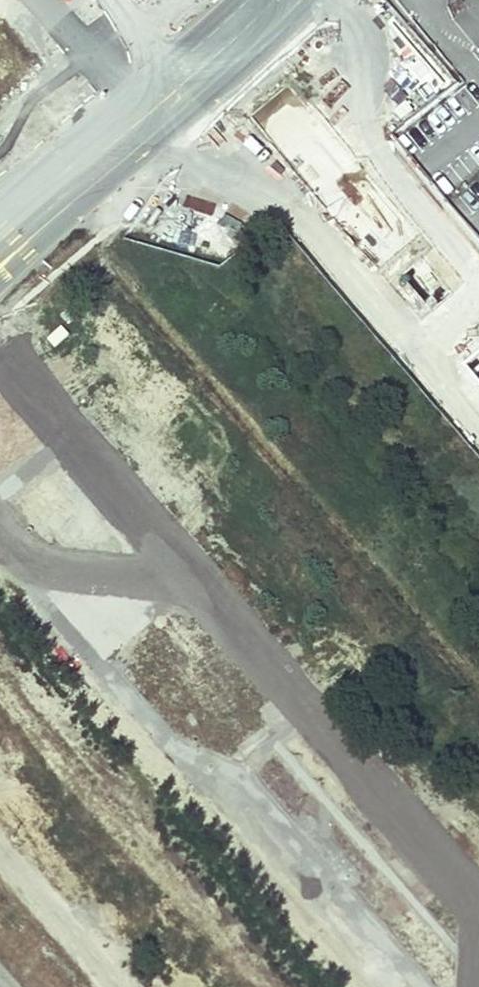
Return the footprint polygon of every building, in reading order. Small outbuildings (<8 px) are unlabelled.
[(414,38),(324,105),(361,155),(451,88),(414,38)]
